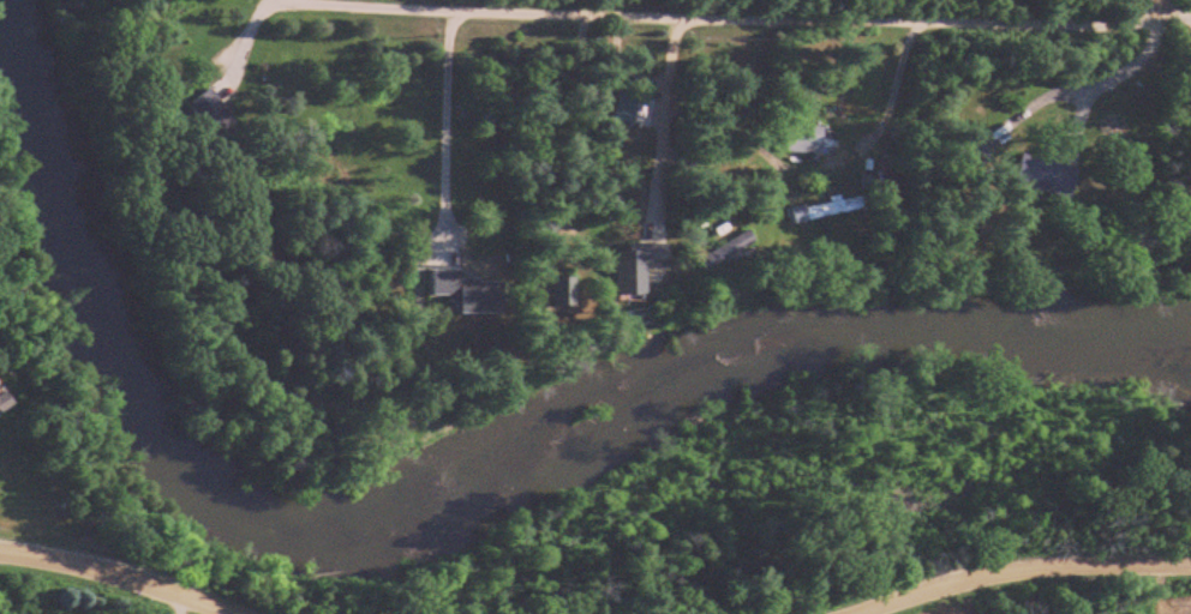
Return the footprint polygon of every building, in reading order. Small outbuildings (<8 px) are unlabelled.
[(191,101),(223,151),(243,138),(211,88),(191,101)] [(789,125),(788,153),(824,154),(825,126),(789,125)] [(1075,197),(1084,169),(1026,151),(1017,179),(1075,197)] [(786,209),(790,226),(864,209),(860,192),(786,209)] [(757,244),(748,230),(695,260),(703,275),(757,244)] [(647,268),(669,268),(669,243),(628,243),(628,250),(618,250),(618,294),(647,295),(647,268)] [(463,271),(430,271),(430,297),(454,297),(454,314),(505,314),(505,281),(463,281),(463,271)] [(577,306),(577,278),(554,278),(554,306),(577,306)] [(24,406),(16,391),(4,398),(0,390),(0,420),(24,406)]
